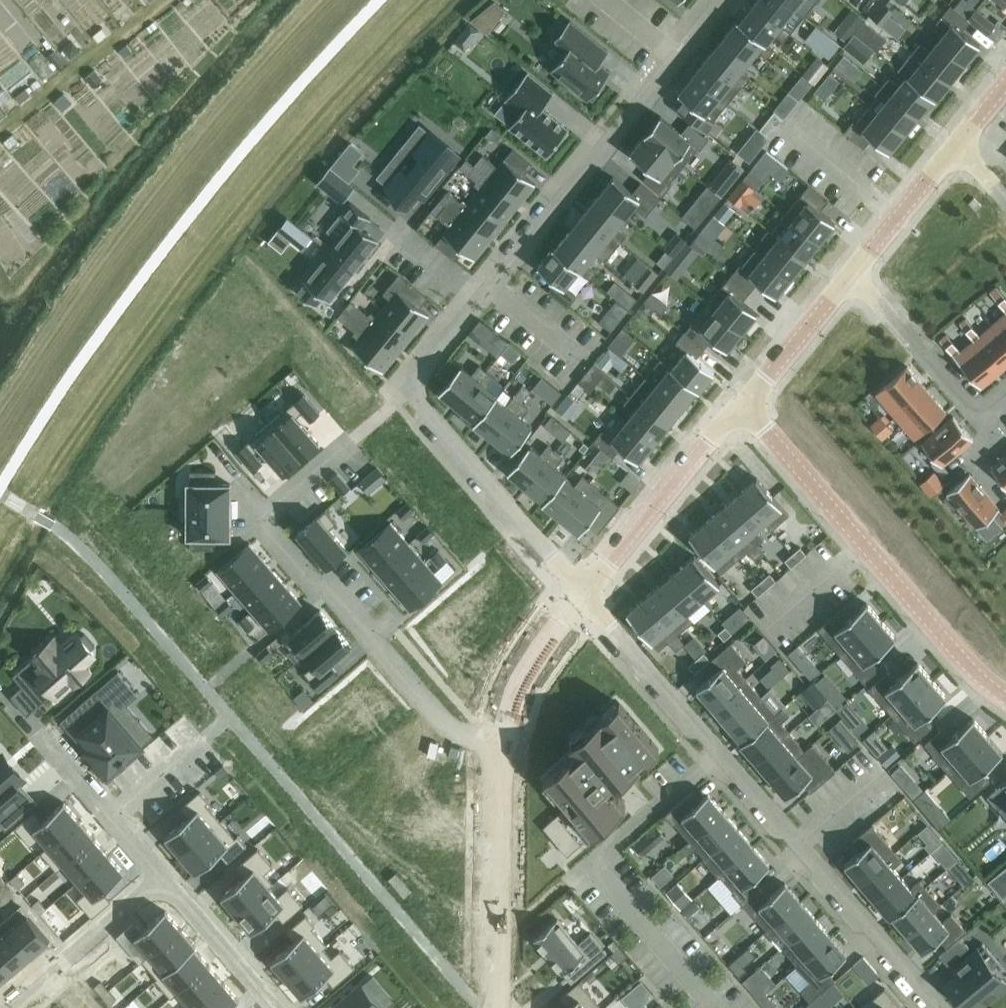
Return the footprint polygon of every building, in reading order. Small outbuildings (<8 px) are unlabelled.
[(795,8),(785,0),(756,0),(753,4),(790,33),(796,25),(787,18),(795,8)] [(795,8),(802,0),(785,0),(795,8)] [(784,41),(790,33),(753,4),(739,21),(737,20),(773,50),(774,49),(767,43),(774,33),(784,41)] [(891,11),(883,4),(872,18),(880,24),(888,14),(891,11)] [(962,30),(970,20),(967,17),(951,4),(936,21),(947,30),(938,41),(964,63),(979,44),(962,30)] [(987,34),(995,25),(974,8),(967,17),(970,20),(987,34)] [(854,9),(845,20),(855,28),(864,17),(854,9)] [(767,57),(773,50),(737,20),(722,38),(749,60),(758,50),(767,57)] [(864,20),(854,33),(863,40),(865,42),(875,29),(864,20)] [(608,51),(582,30),(550,69),(570,86),(581,95),(581,94),(588,99),(590,97),(592,99),(604,84),(602,82),(611,71),(599,62),(608,51)] [(863,40),(854,33),(846,42),(855,50),(863,40)] [(741,70),(749,60),(722,38),(707,56),(744,86),(750,78),(741,70)] [(950,81),(964,63),(938,41),(930,50),(920,42),(913,51),(950,81)] [(935,99),(950,81),(913,51),(906,58),(915,65),(907,75),(905,73),(905,74),(933,97),(935,99)] [(855,78),(862,70),(844,55),(837,64),(855,78)] [(744,86),(707,56),(693,74),(728,102),(742,85),(744,86)] [(506,98),(495,112),(510,124),(509,125),(547,155),(568,128),(541,107),(553,93),(527,71),(505,98),(506,98)] [(830,86),(836,78),(829,73),(823,80),(830,86)] [(714,120),(728,102),(693,74),(678,93),(695,107),(687,116),(707,132),(716,121),(714,120)] [(918,115),(933,97),(905,74),(897,83),(889,77),(882,85),(918,115)] [(904,133),(918,115),(882,85),(875,93),(878,95),(870,105),(904,133)] [(781,100),(792,109),(799,100),(788,91),(781,100)] [(889,151),(904,133),(870,105),(856,122),(853,120),(844,131),(863,147),(871,137),(889,151)] [(688,122),(681,132),(660,115),(644,133),(683,165),(697,147),(699,149),(708,138),(688,122)] [(458,155),(448,147),(448,146),(444,143),(441,140),(440,140),(430,132),(418,147),(407,139),(377,176),(386,184),(387,185),(386,186),(396,194),(400,197),(400,198),(404,201),(405,201),(408,204),(417,193),(422,197),(423,198),(458,155)] [(20,169),(41,154),(26,133),(5,148),(20,169)] [(669,182),(683,165),(644,133),(629,152),(650,169),(643,179),(662,195),(671,184),(669,182)] [(524,174),(532,164),(512,148),(497,166),(482,154),(474,164),(473,165),(520,202),(535,183),(524,174)] [(762,178),(776,160),(765,151),(751,169),(762,178)] [(340,154),(330,166),(348,181),(359,169),(353,164),(340,154)] [(473,165),(474,164),(466,158),(459,166),(477,180),(474,183),(480,188),(473,196),(504,221),(520,202),(473,165)] [(717,193),(721,196),(743,169),(732,159),(710,186),(717,193)] [(330,166),(319,179),(344,199),(354,186),(348,181),(330,166)] [(640,182),(632,192),(613,176),(598,195),(625,217),(633,206),(645,216),(659,198),(640,182)] [(754,188),(743,179),(728,197),(740,206),(754,188)] [(710,186),(708,185),(682,217),(695,227),(721,196),(717,193),(710,186)] [(820,210),(828,200),(809,185),(794,203),(786,213),(785,213),(820,241),(835,222),(820,210)] [(462,199),(460,200),(447,190),(440,199),(446,204),(489,239),(504,221),(473,196),(467,203),(462,199)] [(616,227),(625,217),(598,195),(583,213),(619,242),(626,234),(616,227)] [(328,249),(353,269),(378,239),(362,226),(370,217),(351,202),(343,212),(352,220),(328,249)] [(474,259),(489,239),(446,204),(437,215),(449,225),(435,243),(454,259),(462,249),(474,259)] [(715,221),(728,230),(738,215),(725,206),(715,221)] [(613,250),(619,242),(583,213),(568,231),(596,253),(604,242),(613,250)] [(805,259),(820,241),(785,213),(771,231),(768,229),(805,259)] [(287,216),(277,229),(291,240),(301,249),(311,236),(287,216)] [(694,229),(686,239),(696,247),(704,237),(694,229)] [(790,277),(805,259),(768,229),(762,237),(772,245),(765,254),(757,248),(757,249),(756,249),(790,277)] [(587,263),(596,253),(568,231),(554,248),(552,247),(590,278),(596,271),(587,263)] [(676,232),(664,248),(673,255),(684,241),(685,240),(676,232)] [(673,255),(663,267),(668,271),(676,278),(697,252),(687,244),(684,241),(673,255)] [(590,279),(590,278),(552,247),(537,266),(555,281),(548,290),(567,306),(576,296),(565,287),(579,270),(590,279)] [(353,269),(328,249),(296,289),(315,304),(322,295),(328,300),(353,269)] [(790,277),(756,249),(742,266),(739,263),(729,274),(750,291),(758,281),(775,295),(790,277)] [(420,306),(427,297),(398,273),(383,292),(390,298),(383,307),(414,332),(429,314),(420,306)] [(750,291),(729,274),(707,303),(714,309),(741,331),(757,312),(742,300),(750,291)] [(1005,337),(1005,297),(996,285),(989,291),(1005,310),(992,321),(1005,337)] [(370,311),(368,314),(350,300),(344,308),(398,352),(414,332),(383,307),(376,316),(370,311)] [(382,371),(398,352),(344,308),(338,316),(355,330),(353,333),(358,337),(351,346),(382,371)] [(700,326),(693,320),(684,331),(704,347),(712,337),(727,349),(741,331),(714,309),(700,326)] [(1005,365),(1005,337),(992,321),(979,333),(965,317),(959,322),(973,338),(999,370),(1005,365)] [(510,342),(486,323),(484,321),(480,318),(468,333),(497,357),(510,342)] [(696,357),(704,347),(684,331),(676,342),(686,350),(672,368),(660,357),(659,358),(697,389),(698,390),(714,371),(696,357)] [(980,387),(999,370),(973,338),(960,349),(946,333),(939,339),(980,387)] [(518,351),(509,344),(501,353),(511,361),(518,351)] [(609,347),(597,361),(607,369),(612,363),(619,355),(609,347)] [(449,356),(435,373),(446,382),(439,391),(457,406),(487,370),(479,364),(472,373),(461,364),(460,365),(449,356)] [(682,407),(697,389),(659,358),(653,366),(663,374),(655,384),(682,407)] [(907,366),(875,393),(894,415),(926,388),(907,366)] [(487,385),(495,376),(487,370),(457,406),(475,420),(474,422),(474,423),(497,394),(487,385)] [(668,425),(682,407),(655,384),(647,394),(637,386),(630,394),(668,425)] [(945,411),(926,388),(894,415),(914,438),(945,411)] [(285,419),(275,427),(301,457),(320,442),(297,416),(303,411),(311,420),(321,412),(304,393),(280,413),(285,419)] [(496,396),(498,394),(497,394),(474,423),(492,437),(521,401),(513,395),(506,404),(496,396)] [(626,421),(653,443),(668,425),(630,394),(624,402),(634,410),(627,419),(626,421)] [(566,400),(561,419),(578,424),(583,405),(566,400)] [(522,417),(529,407),(521,401),(492,437),(511,452),(532,425),(522,417)] [(940,465),(971,438),(952,415),(920,442),(940,465)] [(551,416),(543,426),(562,442),(570,432),(551,416)] [(638,461),(653,443),(626,421),(627,419),(623,416),(622,418),(608,435),(602,429),(593,440),(613,456),(620,446),(638,461)] [(871,424),(876,431),(886,422),(880,416),(871,424)] [(876,431),(882,438),(892,430),(886,422),(876,431)] [(261,430),(237,450),(254,469),(263,461),(255,451),(261,447),(283,473),(301,457),(275,427),(265,435),(261,430)] [(526,486),(555,450),(548,444),(540,453),(529,444),(508,471),(526,486)] [(556,465),(563,456),(555,450),(526,486),(544,500),(542,502),(543,502),(566,474),(556,465)] [(991,467),(1005,485),(1005,454),(991,467)] [(364,477),(357,482),(367,494),(386,478),(375,467),(364,477)] [(179,498),(179,508),(231,508),(231,482),(216,482),(216,469),(191,469),(191,482),(189,482),(188,498),(179,498)] [(340,470),(329,479),(343,494),(353,485),(340,470)] [(944,483),(934,471),(920,482),(931,494),(944,483)] [(969,472),(946,492),(948,494),(945,498),(953,507),(957,504),(976,527),(977,526),(987,537),(1001,525),(1000,524),(1005,518),(1005,507),(1002,511),(999,507),(969,472)] [(565,476),(567,474),(566,474),(543,502),(561,517),(590,481),(582,475),(575,484),(565,476)] [(738,492),(764,522),(770,530),(788,514),(757,477),(738,492)] [(590,496),(598,487),(590,481),(561,517),(579,532),(601,505),(590,496)] [(756,530),(764,522),(738,492),(723,506),(756,544),(763,538),(756,530)] [(408,501),(397,510),(404,517),(414,509),(408,501)] [(723,506),(706,520),(737,558),(747,549),(754,558),(762,552),(756,544),(723,506)] [(179,508),(179,518),(188,518),(188,535),(191,535),(191,547),(216,547),(216,535),(230,535),(231,508),(179,508)] [(326,508),(297,533),(326,566),(347,548),(326,523),(333,516),(326,508)] [(720,572),(737,558),(706,520),(689,535),(720,572)] [(391,521),(359,549),(376,569),(409,541),(391,521)] [(428,524),(417,533),(424,541),(434,532),(428,524)] [(409,541),(376,569),(393,588),(425,560),(409,541)] [(250,542),(218,570),(235,590),(267,562),(250,542)] [(799,560),(806,553),(800,545),(792,552),(799,560)] [(439,549),(432,555),(440,565),(447,559),(439,549)] [(792,552),(784,558),(791,566),(799,560),(792,552)] [(677,568),(703,598),(719,583),(694,554),(677,568)] [(425,560),(393,588),(410,608),(443,580),(425,560)] [(267,562),(235,590),(251,609),(284,581),(267,562)] [(703,598),(677,568),(661,582),(686,612),(703,598)] [(769,572),(759,581),(765,588),(776,579),(769,572)] [(206,574),(196,583),(202,590),(212,582),(206,574)] [(284,581),(251,609),(269,629),(301,602),(284,581)] [(759,581),(751,587),(757,595),(765,588),(759,581)] [(693,620),(686,612),(661,582),(644,597),(676,634),(693,620)] [(226,597),(216,606),(222,614),(232,605),(226,597)] [(683,643),(676,634),(644,597),(626,612),(658,649),(668,641),(675,650),(683,643)] [(836,611),(817,628),(840,654),(881,619),(866,602),(845,621),(836,611)] [(288,626),(278,634),(291,648),(296,643),(305,653),(335,627),(320,609),(293,631),(288,626)] [(245,615),(238,621),(247,631),(254,625),(245,615)] [(729,617),(723,623),(725,625),(732,633),(738,627),(729,617)] [(840,654),(863,681),(882,665),(874,655),(896,637),(881,619),(840,654)] [(725,625),(718,632),(724,639),(732,633),(725,625)] [(313,663),(304,671),(319,689),(337,672),(329,663),(351,645),(335,627),(305,653),(313,663)] [(23,685),(11,696),(27,714),(52,692),(55,695),(73,679),(75,681),(88,669),(82,661),(94,652),(90,648),(94,644),(84,632),(80,636),(77,632),(61,646),(53,637),(34,654),(35,656),(46,668),(38,675),(36,674),(23,685)] [(746,658),(731,641),(712,657),(720,666),(697,687),(712,705),(748,674),(739,664),(746,658)] [(267,645),(256,653),(262,661),(273,652),(267,645)] [(704,651),(696,658),(703,665),(710,659),(704,651)] [(779,657),(770,664),(781,677),(789,669),(779,657)] [(696,658),(689,664),(695,672),(703,665),(696,658)] [(888,671),(868,687),(891,714),(932,679),(917,662),(896,680),(888,671)] [(141,744),(114,714),(126,704),(138,694),(118,670),(77,705),(90,721),(80,731),(92,744),(87,748),(108,773),(141,744)] [(763,692),(748,674),(712,705),(727,722),(763,692)] [(891,714),(914,741),(933,724),(925,715),(947,696),(932,679),(891,714)] [(812,681),(801,691),(816,707),(819,704),(827,698),(812,681)] [(778,710),(763,692),(727,722),(743,740),(778,710)] [(833,705),(827,698),(819,704),(828,714),(835,708),(833,705)] [(568,805),(543,827),(567,855),(625,805),(614,792),(611,789),(633,770),(659,748),(630,714),(619,702),(617,704),(621,708),(607,720),(603,715),(586,730),(590,735),(575,747),(572,743),(570,744),(575,751),(545,778),(546,780),(550,777),(562,791),(559,794),(568,805)] [(743,740),(741,742),(756,759),(791,729),(783,719),(792,712),(785,704),(778,710),(743,740)] [(987,735),(972,718),(950,737),(942,727),(922,744),(945,771),(987,735)] [(838,721),(829,728),(837,738),(845,730),(838,721)] [(798,754),(806,746),(791,729),(756,759),(771,777),(798,754)] [(1001,753),(987,735),(945,771),(968,798),(988,781),(980,771),(1001,753)] [(888,747),(878,756),(886,766),(900,754),(892,744),(888,747)] [(812,771),(798,754),(771,777),(787,795),(803,781),(811,790),(830,774),(821,763),(812,771)] [(6,828),(19,817),(11,808),(24,795),(15,785),(23,778),(12,766),(12,767),(1,755),(0,756),(0,822),(6,828)] [(986,795),(996,807),(1004,800),(1005,802),(1005,778),(986,795)] [(914,798),(923,790),(917,783),(908,791),(909,793),(914,798)] [(188,816),(165,836),(180,854),(213,826),(220,820),(205,803),(208,800),(199,790),(180,806),(188,816)] [(688,840),(722,811),(707,793),(690,807),(683,798),(663,814),(672,824),(674,823),(688,840)] [(34,810),(15,827),(30,844),(40,836),(48,845),(79,819),(64,801),(42,820),(34,810)] [(737,829),(722,811),(688,840),(680,848),(687,856),(695,848),(704,858),(737,829)] [(48,845),(40,851),(57,870),(64,864),(63,863),(94,836),(79,819),(48,845)] [(860,880),(896,850),(872,823),(853,839),(861,848),(845,862),(860,880)] [(213,826),(180,854),(196,872),(219,852),(227,861),(246,845),(231,827),(221,836),(213,826)] [(704,858),(702,859),(717,877),(719,875),(752,846),(737,829),(704,858)] [(94,836),(63,863),(64,864),(78,880),(109,854),(94,836)] [(942,841),(932,850),(939,859),(949,850),(942,841)] [(752,846),(719,875),(734,893),(732,894),(741,904),(760,888),(752,878),(768,865),(752,846)] [(244,875),(221,895),(236,913),(269,885),(273,882),(264,872),(273,865),(258,847),(236,866),(244,875)] [(902,858),(896,850),(860,880),(875,898),(902,875),(894,865),(902,858)] [(86,890),(76,898),(91,916),(110,900),(102,890),(124,872),(109,854),(78,880),(86,890)] [(664,865),(652,876),(660,886),(673,875),(664,865)] [(989,880),(1003,896),(1005,894),(1005,866),(989,880)] [(964,867),(955,875),(963,884),(972,876),(964,867)] [(16,873),(10,878),(18,887),(24,882),(16,873)] [(911,885),(902,875),(875,898),(891,916),(891,915),(925,886),(926,885),(919,878),(911,885)] [(391,883),(406,903),(414,897),(399,877),(391,883)] [(676,882),(665,891),(680,909),(691,899),(676,882)] [(751,912),(766,930),(799,901),(784,883),(768,897),(760,888),(741,904),(749,914),(751,912)] [(269,885),(236,913),(252,931),(275,911),(283,921),(303,904),(287,886),(277,895),(269,885)] [(907,932),(934,909),(935,910),(941,904),(925,886),(891,915),(892,916),(906,932),(907,932)] [(680,909),(686,917),(699,906),(693,898),(691,899),(680,909)] [(38,899),(32,904),(40,913),(46,908),(38,899)] [(766,930),(764,931),(771,939),(780,932),(788,941),(815,919),(799,901),(766,930)] [(20,906),(2,921),(31,955),(49,940),(20,906)] [(134,920),(117,935),(140,961),(142,959),(180,927),(165,909),(142,929),(134,920)] [(935,910),(934,909),(907,932),(923,950),(939,936),(947,945),(959,935),(966,929),(952,912),(943,919),(935,910)] [(295,940),(271,960),(286,978),(327,943),(312,926),(314,924),(306,914),(286,930),(295,940)] [(557,919),(533,939),(561,973),(577,960),(585,970),(606,951),(589,932),(577,942),(557,919)] [(788,941),(781,948),(796,965),(803,959),(830,936),(815,919),(788,941)] [(0,923),(0,954),(14,970),(31,955),(2,921),(0,923)] [(196,945),(180,927),(142,959),(157,976),(157,977),(194,946),(196,945)] [(968,946),(959,935),(947,945),(938,953),(947,964),(968,946)] [(830,936),(803,959),(818,976),(809,984),(818,994),(819,993),(823,989),(833,981),(837,977),(829,968),(845,954),(830,936)] [(982,942),(951,969),(954,972),(944,980),(968,1007),(979,1007),(1005,985),(991,967),(999,961),(982,942)] [(628,955),(621,947),(620,945),(613,951),(611,953),(619,963),(628,955)] [(157,976),(155,978),(171,997),(178,991),(178,990),(209,963),(194,946),(157,977),(157,976)] [(323,947),(286,978),(302,996),(325,976),(334,985),(355,967),(340,949),(331,956),(323,947)] [(14,970),(0,954),(0,982),(14,970)] [(727,964),(737,976),(745,970),(741,966),(734,957),(727,964)] [(209,963),(178,990),(178,991),(192,1006),(192,1007),(223,981),(209,963)] [(579,980),(560,997),(568,1006),(566,1007),(603,1007),(602,1007),(579,980)] [(100,981),(94,986),(102,995),(108,990),(100,981)] [(190,1007),(228,1007),(239,999),(224,981),(193,1007),(192,1007),(192,1006),(190,1007)] [(642,981),(626,995),(637,1007),(638,1007),(654,995),(642,981)] [(804,1006),(805,1007),(826,1007),(844,993),(833,981),(823,989),(819,993),(818,994),(810,1001),(804,1006)] [(333,1007),(387,1007),(377,997),(376,996),(375,997),(373,999),(361,986),(360,985),(333,1007)] [(884,987),(860,1007),(899,1007),(901,1006),(884,987)] [(108,990),(102,995),(110,1004),(116,999),(108,990)]
